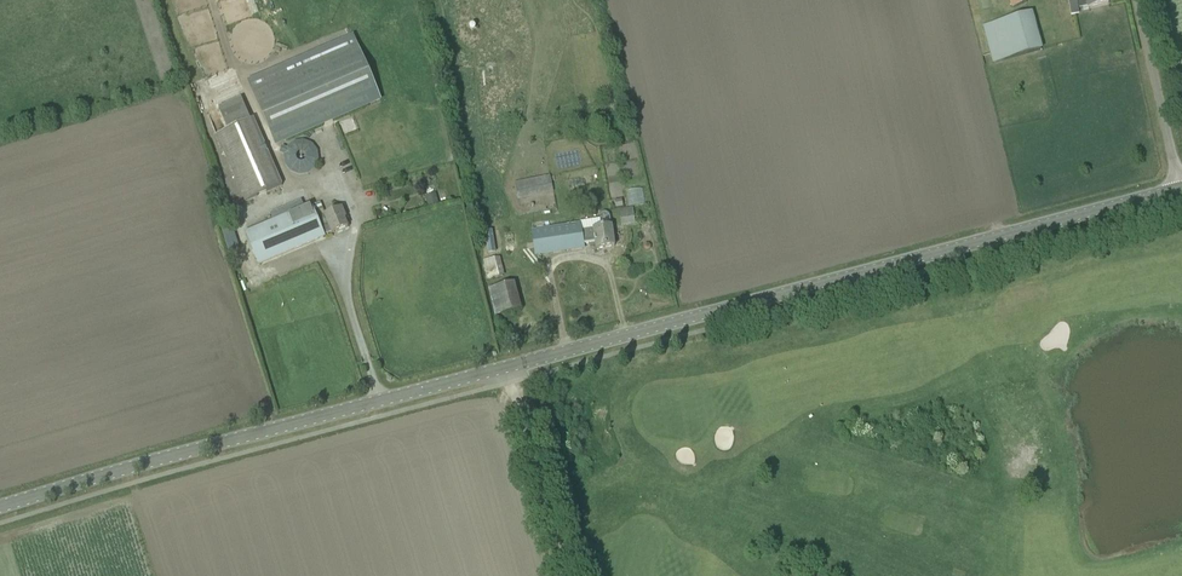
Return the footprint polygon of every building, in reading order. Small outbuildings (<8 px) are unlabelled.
[(1027,0),(1001,0),(1005,11),(1028,3),(1027,0)] [(1071,16),(1079,14),(1077,0),(1068,0),(1071,16)] [(1086,9),(1109,3),(1108,0),(1085,0),(1086,9)] [(1043,50),(1032,12),(983,26),(993,64),(1043,50)] [(385,101),(363,48),(257,92),(279,145),(385,101)] [(246,202),(280,188),(251,120),(217,135),(246,202)] [(295,179),(315,167),(313,164),(321,159),(305,135),(278,152),(295,179)] [(550,175),(515,183),(518,200),(554,192),(550,175)] [(644,187),(621,192),(624,206),(647,201),(644,187)] [(425,197),(428,208),(439,205),(436,194),(425,197)] [(616,208),(623,206),(622,199),(615,201),(616,208)] [(247,235),(259,264),(324,237),(321,230),(324,229),(327,235),(332,233),(332,234),(348,227),(344,219),(346,218),(342,209),(325,216),(321,204),(259,230),(247,235)] [(273,220),(291,213),(288,205),(270,213),(273,220)] [(619,210),(621,226),(635,224),(633,208),(619,210)] [(532,233),(535,255),(584,247),(584,245),(596,243),(597,250),(615,247),(612,226),(611,226),(610,216),(609,215),(609,214),(608,214),(607,213),(606,213),(605,213),(604,213),(603,214),(602,214),(601,215),(600,216),(600,217),(600,219),(602,228),(594,229),(582,231),(581,226),(532,233)] [(496,253),(492,231),(484,232),(488,255),(496,253)] [(485,275),(502,272),(499,257),(483,260),(485,275)] [(515,282),(488,290),(496,317),(523,309),(515,282)]
